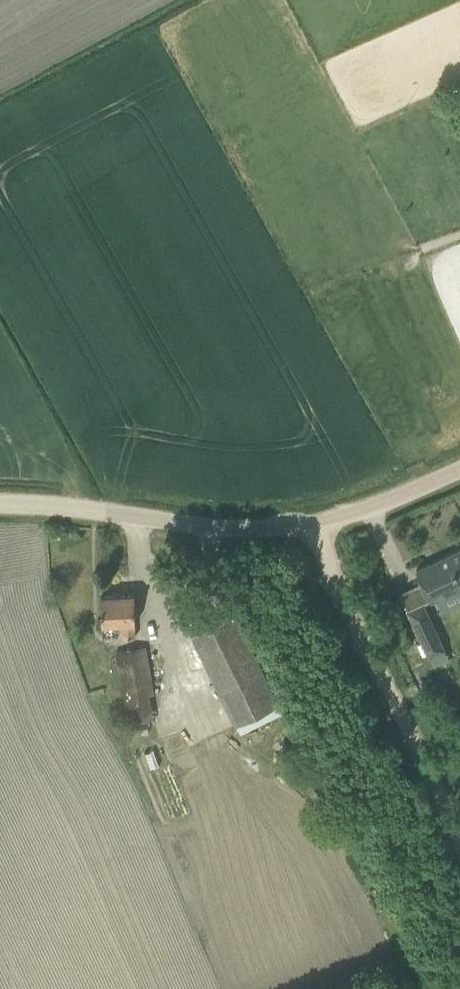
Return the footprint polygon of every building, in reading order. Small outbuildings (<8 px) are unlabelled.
[(417,568),(431,600),(459,586),(459,548),(417,568)] [(135,593),(101,595),(102,623),(121,623),(122,635),(136,635),(135,593)] [(445,648),(424,602),(408,610),(429,655),(445,648)] [(235,612),(191,633),(221,693),(264,671),(235,612)] [(150,693),(154,692),(145,644),(115,650),(129,725),(155,720),(150,693)]
